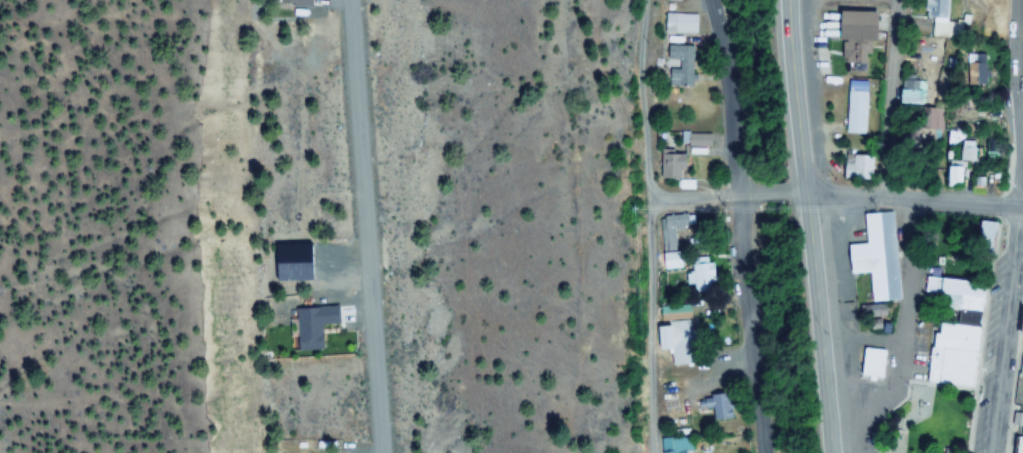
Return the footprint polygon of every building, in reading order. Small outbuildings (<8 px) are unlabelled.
[(947,22),(947,0),(922,0),(922,38),(958,39),(958,23),(947,22)] [(868,13),(831,12),(831,42),(837,42),(837,66),(867,66),(868,13)] [(697,33),(697,15),(666,15),(666,33),(697,33)] [(669,45),(669,86),(694,86),(694,45),(669,45)] [(978,55),(957,55),(957,86),(978,86),(978,55)] [(905,91),(892,91),(892,105),(919,105),(919,81),(905,81),(905,91)] [(845,133),(861,134),(863,109),(847,108),(845,133)] [(936,130),(936,109),(922,109),(922,130),(936,130)] [(661,180),(686,180),(686,148),(711,148),(711,134),(686,134),(686,146),(678,146),(678,151),(660,151),(661,180)] [(967,181),(968,148),(953,148),(953,167),(942,166),(942,190),(958,190),(958,181),(967,181)] [(857,214),(888,211),(896,299),(866,302),(864,274),(845,276),(842,244),(860,243),(857,214)] [(662,217),(664,250),(678,250),(677,232),(695,231),(694,216),(662,217)] [(991,253),(991,222),(974,222),(974,253),(991,253)] [(663,255),(664,270),(681,269),(679,253),(663,255)] [(932,309),(978,311),(979,280),(934,278),(932,309)] [(293,308),(294,350),(318,349),(317,324),(334,324),(333,307),(293,308)] [(692,323),(657,325),(659,351),(672,350),(673,366),(694,364),(692,323)] [(978,325),(933,324),(931,381),(976,383),(978,325)] [(857,345),(882,350),(878,377),(853,373),(857,345)] [(727,396),(702,396),(702,410),(712,410),(712,418),(727,418),(727,396)] [(689,438),(664,439),(664,452),(683,452),(683,451),(689,451),(689,438)]
